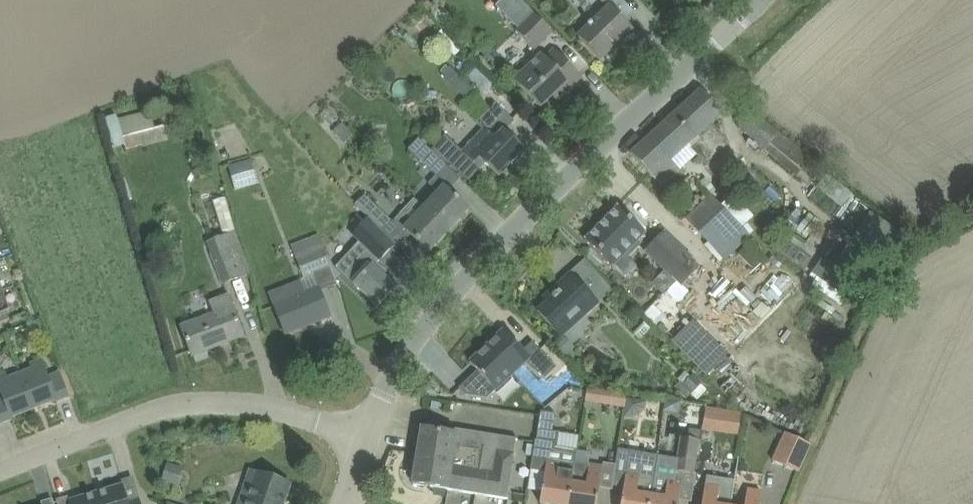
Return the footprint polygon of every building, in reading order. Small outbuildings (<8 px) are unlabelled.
[(611,7),(579,37),(601,60),(633,29),(611,7)] [(535,50),(553,33),(534,12),(516,30),(535,50)] [(542,56),(516,80),(542,107),(553,96),(558,101),(581,79),(554,51),(546,59),(542,56)] [(673,161),(688,146),(706,166),(728,145),(710,126),(723,114),(715,105),(701,90),(632,154),(645,169),(664,189),(683,171),(673,161)] [(446,136),(431,152),(445,165),(448,162),(449,163),(469,181),(481,168),(485,163),(500,177),(514,161),(524,150),(506,133),(505,133),(501,128),(510,118),(496,104),(486,115),(483,118),(478,123),(484,129),(463,152),(446,136)] [(151,111),(119,119),(126,147),(127,150),(144,146),(140,133),(156,129),(154,121),(151,111)] [(823,169),(752,111),(740,127),(771,153),(770,155),(810,187),(823,169)] [(333,132),(339,139),(344,145),(354,137),(348,130),(342,124),(333,132)] [(419,140),(409,149),(437,176),(430,183),(440,193),(425,208),(449,231),(469,209),(449,191),(446,188),(449,185),(437,175),(445,165),(431,152),(419,140)] [(229,166),(229,167),(236,189),(236,190),(260,183),(252,159),(229,166)] [(852,194),(827,174),(816,188),(818,190),(841,207),(852,194)] [(711,195),(687,219),(726,259),(750,236),(711,195)] [(754,218),(733,195),(722,206),(743,228),(754,218)] [(355,208),(374,225),(382,233),(392,222),(365,196),(357,205),(355,208)] [(402,214),(393,223),(404,233),(406,230),(429,252),(449,231),(425,208),(416,199),(402,214)] [(586,241),(613,267),(614,266),(625,255),(628,258),(640,246),(637,243),(646,233),(619,206),(586,241)] [(387,272),(377,263),(393,246),(366,221),(360,228),(366,235),(360,240),(361,242),(337,268),(355,285),(364,293),(378,307),(396,288),(384,276),(387,272)] [(673,279),(674,279),(683,287),(700,267),(692,260),(693,259),(694,258),(671,235),(666,230),(645,251),(673,279)] [(813,234),(806,243),(789,230),(783,238),(812,258),(824,241),(813,234)] [(331,317),(315,276),(331,269),(319,235),(292,246),(304,279),(302,283),(271,295),(286,334),(331,317)] [(222,286),(251,274),(240,244),(211,254),(222,286)] [(740,255),(753,268),(759,262),(746,249),(740,255)] [(547,303),(538,311),(551,326),(558,333),(582,312),(586,317),(600,305),(599,304),(585,288),(571,274),(570,274),(574,278),(547,303)] [(10,320),(8,312),(11,311),(0,282),(0,324),(10,320)] [(237,317),(227,294),(208,302),(212,315),(181,328),(186,338),(193,356),(244,336),(237,317)] [(704,376),(727,355),(692,319),(670,340),(704,376)] [(505,330),(488,346),(514,374),(526,363),(546,378),(557,368),(533,342),(524,351),(505,330)] [(565,357),(574,348),(565,337),(555,347),(565,357)] [(488,399),(514,374),(488,346),(470,363),(478,371),(459,388),(466,395),(488,399)] [(33,370),(21,375),(35,409),(57,400),(58,402),(70,398),(59,371),(47,376),(41,360),(31,364),(33,370)] [(35,409),(21,375),(10,379),(7,373),(0,376),(0,387),(3,394),(0,395),(0,422),(1,425),(13,420),(12,418),(35,409)] [(691,378),(684,384),(683,386),(691,394),(697,400),(707,391),(701,384),(702,383),(694,375),(691,378)] [(614,392),(598,390),(588,388),(588,389),(586,402),(594,404),(612,406),(614,392)] [(627,398),(624,418),(634,418),(640,415),(645,410),(647,401),(627,398)] [(731,411),(707,407),(703,430),(727,434),(731,411)] [(576,461),(577,451),(557,448),(559,433),(553,432),(555,415),(541,412),(537,439),(536,439),(531,471),(546,474),(541,503),(570,503),(576,461)] [(413,484),(508,498),(516,439),(421,424),(421,425),(425,426),(424,430),(422,429),(413,484)] [(650,503),(679,503),(679,502),(680,500),(684,472),(695,473),(701,431),(689,429),(688,438),(681,437),(678,460),(676,472),(669,479),(655,476),(652,495),(650,503)] [(772,461),(798,473),(798,474),(812,446),(785,433),(772,461)] [(612,489),(624,491),(623,497),(622,503),(650,503),(652,495),(655,476),(652,474),(644,473),(640,475),(638,476),(627,474),(631,452),(619,450),(616,464),(616,468),(612,489)] [(604,466),(576,461),(570,503),(598,503),(599,493),(604,466)] [(177,486),(184,468),(168,463),(162,481),(177,486)] [(240,503),(284,503),(291,484),(258,473),(249,500),(242,498),(240,503)] [(735,481),(707,476),(706,486),(704,495),(704,497),(703,503),(732,503),(735,481)] [(124,485),(96,493),(99,503),(129,503),(124,485)] [(96,493),(70,501),(71,503),(99,503),(96,493)] [(761,494),(749,493),(747,503),(760,503),(761,494)]
